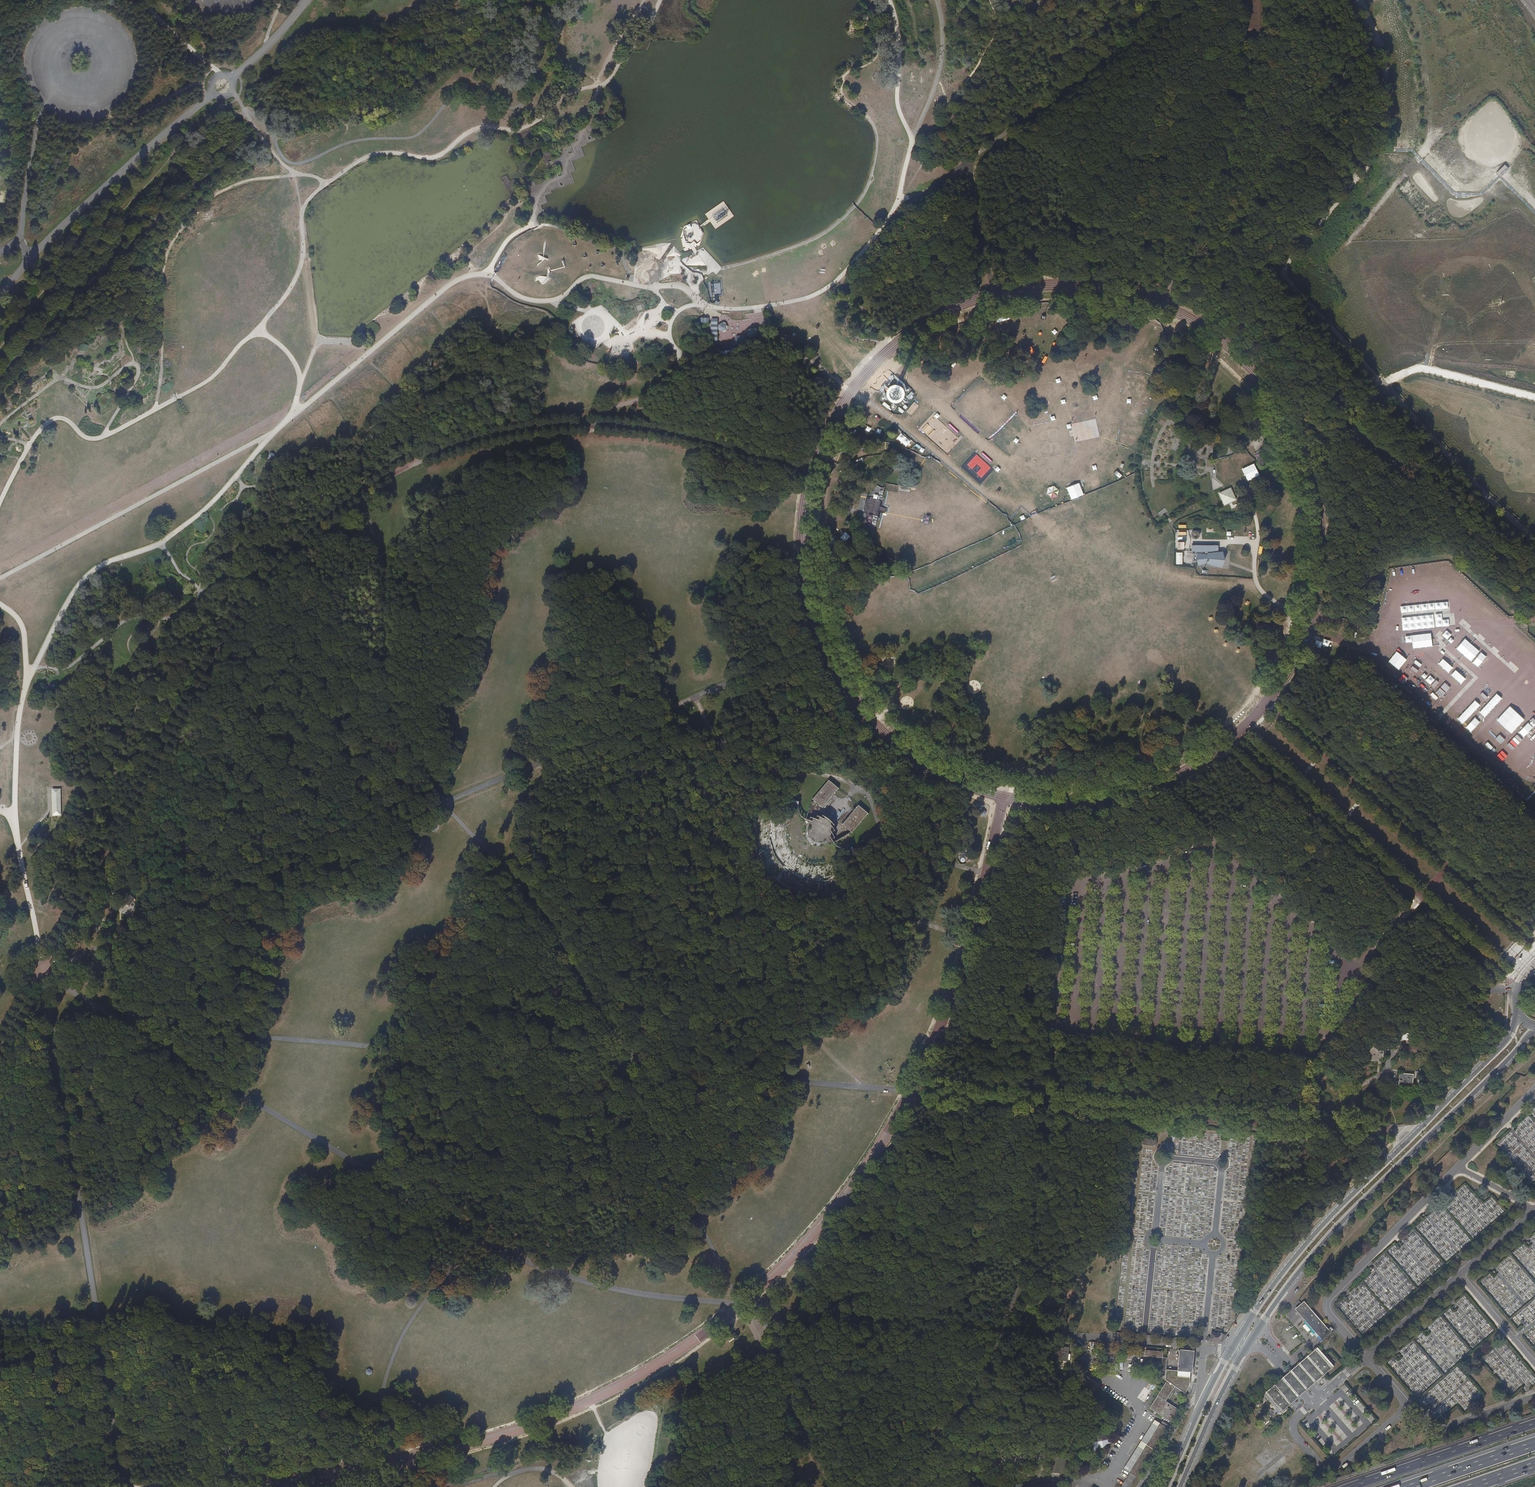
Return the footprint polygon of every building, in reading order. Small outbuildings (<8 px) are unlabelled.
[(709,343),(716,343),(717,331),(722,334),(726,331),(726,326),(721,323),(718,325),(717,324),(717,319),(711,319),(711,333),(709,333),(709,343)] [(721,339),(721,342),(776,335),(767,323),(764,323),(761,319),(754,320),(751,325),(740,327),(738,332),(729,333),(721,339)] [(1231,488),(1219,493),(1224,505),(1237,500),(1231,488)] [(1191,535),(1191,536),(1191,537),(1192,539),(1193,540),(1194,540),(1196,540),(1197,540),(1198,539),(1199,538),(1200,537),(1200,536),(1199,534),(1198,533),(1197,532),(1196,532),(1194,532),(1193,532),(1192,533),(1191,535)] [(1218,546),(1192,545),(1192,551),(1196,551),(1196,553),(1193,553),(1192,561),(1199,562),(1199,563),(1208,563),(1208,564),(1221,565),(1222,562),(1223,562),(1224,559),(1222,558),(1222,554),(1215,554),(1215,552),(1218,551),(1218,546)] [(1422,722),(1417,727),(1420,731),(1426,726),(1422,722)] [(840,826),(820,810),(838,789),(827,779),(809,800),(810,801),(809,803),(801,825),(804,827),(803,831),(803,834),(804,838),(806,841),(807,843),(809,844),(810,845),(813,846),(814,846),(817,847),(819,846),(822,846),(825,844),(829,847),(849,835),(850,834),(851,835),(868,814),(857,805),(840,826)] [(941,783),(936,796),(940,798),(946,785),(941,783)] [(60,787),(51,787),(51,816),(60,816),(60,787)] [(833,806),(829,811),(837,820),(842,815),(833,806)] [(1014,821),(1013,826),(1016,829),(1017,833),(1033,828),(1031,823),(1022,827),(1022,823),(1018,820),(1014,821)] [(1030,833),(1029,843),(1038,844),(1039,834),(1030,833)] [(134,898),(126,892),(120,900),(129,906),(134,898)] [(1360,1038),(1358,1055),(1365,1055),(1366,1039),(1360,1038)] [(1387,1040),(1371,1039),(1370,1054),(1386,1055),(1387,1040)] [(1416,1081),(1417,1072),(1412,1067),(1410,1066),(1401,1065),(1400,1079),(1416,1081)] [(1162,1126),(1161,1141),(1169,1142),(1170,1127),(1162,1126)] [(1301,1303),(1295,1308),(1322,1339),(1331,1332),(1304,1301),(1301,1303)] [(751,1320),(747,1322),(748,1327),(752,1328),(754,1331),(762,1325),(763,1326),(767,1322),(764,1318),(756,1325),(755,1320),(751,1320)] [(715,1331),(707,1337),(713,1345),(721,1339),(715,1331)] [(1210,1341),(1221,1342),(1222,1334),(1221,1334),(1221,1333),(1220,1333),(1220,1334),(1211,1333),(1210,1338),(1210,1341)] [(1047,1351),(1047,1355),(1049,1355),(1048,1362),(1063,1364),(1064,1348),(1050,1347),(1049,1351),(1047,1351)] [(1317,1347),(1307,1356),(1323,1374),(1334,1365),(1317,1347)] [(1193,1351),(1179,1350),(1177,1371),(1166,1370),(1165,1380),(1185,1392),(1186,1390),(1188,1372),(1191,1372),(1193,1351)] [(1142,1351),(1141,1352),(1141,1358),(1151,1359),(1158,1360),(1161,1360),(1161,1352),(1155,1352),(1142,1351)] [(1287,1374),(1282,1377),(1299,1396),(1323,1374),(1307,1356),(1287,1374)] [(1282,1377),(1278,1381),(1296,1398),(1299,1396),(1282,1377)] [(1185,1392),(1165,1380),(1164,1383),(1146,1411),(1161,1421),(1158,1426),(1157,1425),(1151,1435),(1159,1441),(1173,1416),(1175,1410),(1164,1402),(1171,1391),(1181,1399),(1184,1393),(1185,1392)] [(1296,1398),(1278,1381),(1263,1394),(1280,1412),(1296,1398)] [(1099,1387),(1105,1392),(1110,1387),(1104,1382),(1099,1387)] [(1145,1402),(1150,1391),(1144,1387),(1138,1398),(1145,1402)] [(1173,1416),(1159,1441),(1178,1412),(1175,1410),(1173,1416)] [(1102,1438),(1101,1434),(1091,1437),(1091,1439),(1088,1437),(1083,1438),(1083,1443),(1079,1443),(1081,1454),(1086,1453),(1087,1457),(1090,1456),(1102,1438)] [(1159,1441),(1151,1435),(1125,1477),(1126,1478),(1133,1482),(1159,1441)] [(1107,1437),(1102,1438),(1090,1456),(1092,1456),(1094,1453),(1095,1455),(1100,1454),(1104,1449),(1109,1448),(1107,1437)] [(1392,1439),(1381,1449),(1382,1449),(1387,1454),(1398,1451),(1400,1450),(1392,1440),(1392,1439)] [(1372,1449),(1359,1460),(1362,1462),(1374,1451),(1372,1449)] [(1126,1478),(1120,1486),(1130,1486),(1133,1482),(1126,1478)]
